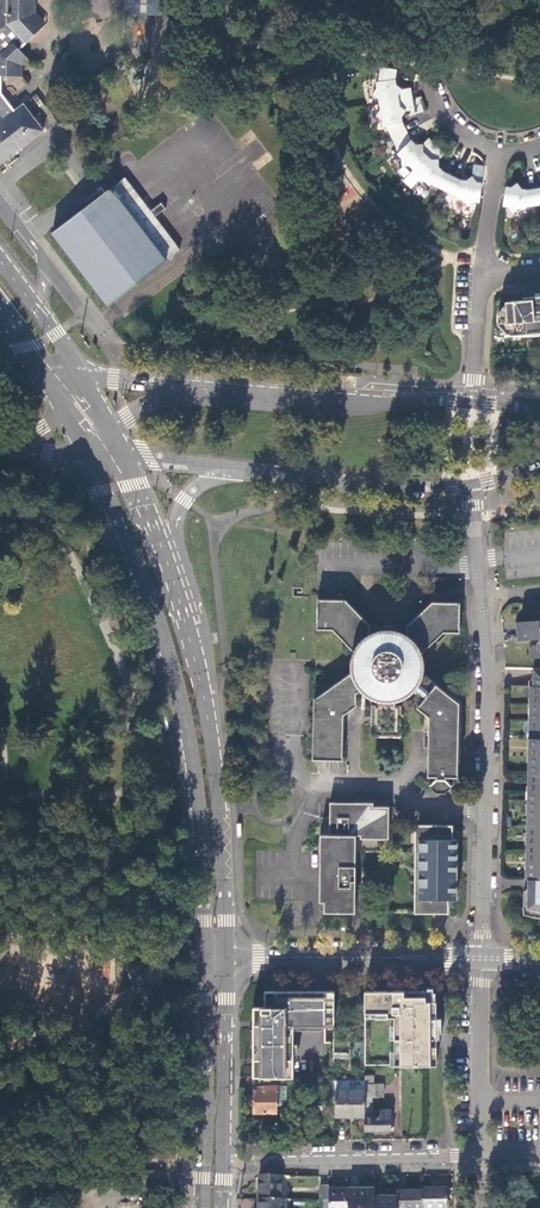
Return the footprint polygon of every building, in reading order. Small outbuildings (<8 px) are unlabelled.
[(0,165),(3,162),(9,158),(44,131),(43,130),(42,131),(23,106),(14,112),(0,94),(1,77),(23,77),(23,66),(28,61),(19,49),(43,27),(31,13),(31,0),(0,0),(0,165)] [(31,13),(43,27),(47,24),(35,11),(36,0),(31,0),(31,13)] [(397,71),(381,69),(379,83),(377,83),(378,90),(374,96),(379,99),(380,105),(413,100),(411,89),(403,91),(397,87),(396,80),(397,71)] [(415,111),(413,100),(380,105),(381,111),(377,117),(383,121),(384,127),(387,127),(393,140),(408,133),(402,118),(406,112),(415,111)] [(412,141),(408,133),(393,140),(400,153),(398,155),(403,160),(403,167),(410,167),(414,171),(437,147),(430,140),(424,146),(416,146),(412,141)] [(445,155),(437,147),(414,171),(418,175),(418,182),(426,183),(430,186),(432,185),(445,191),(452,177),(444,173),(439,168),(439,161),(445,155)] [(452,177),(445,191),(458,198),(458,200),(464,201),(469,207),(474,202),(480,203),(483,184),(477,183),(473,178),(467,182),(461,181),(452,177)] [(154,217),(150,212),(124,178),(52,233),(108,305),(180,251),(154,217)] [(506,188),(504,207),(509,208),(514,213),(520,209),(526,210),(526,208),(539,206),(539,201),(538,190),(529,191),(522,190),(518,184),(512,189),(506,188)] [(161,203),(156,207),(160,213),(166,208),(161,203)] [(156,207),(150,212),(154,217),(160,213),(156,207)] [(528,296),(529,299),(524,299),(522,299),(519,299),(516,300),(514,301),(512,302),(509,304),(508,305),(507,306),(506,308),(505,310),(504,312),(504,313),(504,314),(504,315),(504,319),(504,320),(504,321),(504,322),(505,324),(506,325),(507,327),(510,330),(512,332),(515,333),(518,334),(520,334),(532,334),(539,334),(539,295),(528,296)] [(357,706),(357,701),(398,703),(412,695),(427,695),(416,708),(429,718),(426,789),(447,790),(457,778),(459,704),(423,675),(424,655),(441,633),(459,634),(460,604),(428,603),(405,632),(371,631),(365,619),(342,601),(317,600),(316,631),(329,631),(350,648),(349,677),(313,697),(311,760),(342,761),(344,714),(357,706)] [(523,603),(524,613),(533,613),(532,614),(533,615),(534,617),(535,618),(537,618),(537,621),(515,623),(516,632),(539,629),(539,601),(523,603)] [(531,659),(539,658),(539,629),(516,632),(517,641),(539,639),(539,642),(537,642),(536,644),(535,646),(535,647),(530,648),(531,659)] [(533,669),(531,774),(539,774),(539,669),(533,669)] [(528,878),(539,879),(539,774),(531,774),(528,878)] [(373,804),(330,804),(329,819),(329,836),(356,837),(361,837),(361,840),(388,840),(389,808),(373,808),(373,804)] [(456,900),(457,840),(452,840),(452,826),(419,826),(419,831),(415,831),(415,858),(419,858),(419,914),(449,914),(449,900),(456,900)] [(319,851),(318,903),(319,903),(323,903),(323,912),(323,913),(350,914),(354,914),(355,889),(355,853),(356,837),(329,836),(320,836),(319,851)] [(361,837),(356,837),(355,853),(361,853),(388,854),(388,840),(361,840),(361,837)] [(528,878),(528,890),(523,890),(523,914),(539,917),(539,879),(528,878)] [(94,956),(93,980),(114,981),(115,957),(94,956)] [(147,966),(130,965),(129,983),(147,984),(147,966)] [(425,990),(365,990),(365,1013),(378,1013),(378,1016),(394,1016),(394,1065),(436,1065),(436,1001),(425,1001),(425,990)] [(252,1007),(253,1076),(293,1077),(293,1025),(334,1025),(334,1001),(334,992),(334,991),(269,991),(264,991),(264,1007),(252,1007)] [(334,992),(334,1001),(353,1001),(353,994),(334,992)] [(148,993),(144,997),(144,1004),(148,1008),(159,1008),(159,997),(155,993),(148,993)] [(364,1117),(364,1131),(390,1130),(394,1130),(394,1126),(389,1126),(389,1109),(380,1109),(380,1117),(372,1117),(372,1097),(381,1097),(382,1083),(372,1084),(372,1075),(364,1075),(364,1081),(364,1090),(364,1117)] [(334,1090),(364,1090),(364,1081),(334,1081),(334,1090)] [(253,1089),(253,1112),(275,1112),(275,1105),(275,1086),(264,1086),(264,1089),(253,1089)] [(282,1086),(275,1086),(275,1105),(282,1105),(285,1102),(285,1089),(282,1086)] [(334,1090),(334,1117),(364,1117),(364,1090),(334,1090)] [(280,1176),(259,1175),(259,1199),(280,1199),(280,1176)] [(329,1190),(329,1200),(329,1207),(348,1207),(348,1189),(329,1190)] [(375,1198),(375,1189),(348,1189),(348,1207),(375,1207),(375,1198)] [(447,1189),(424,1189),(424,1192),(424,1207),(447,1207),(447,1189)] [(397,1192),(397,1198),(398,1207),(424,1207),(424,1192),(397,1192)] [(375,1198),(375,1207),(398,1207),(397,1198),(375,1198)] [(257,1199),(257,1207),(287,1207),(287,1199),(280,1199),(259,1199),(257,1199)]
